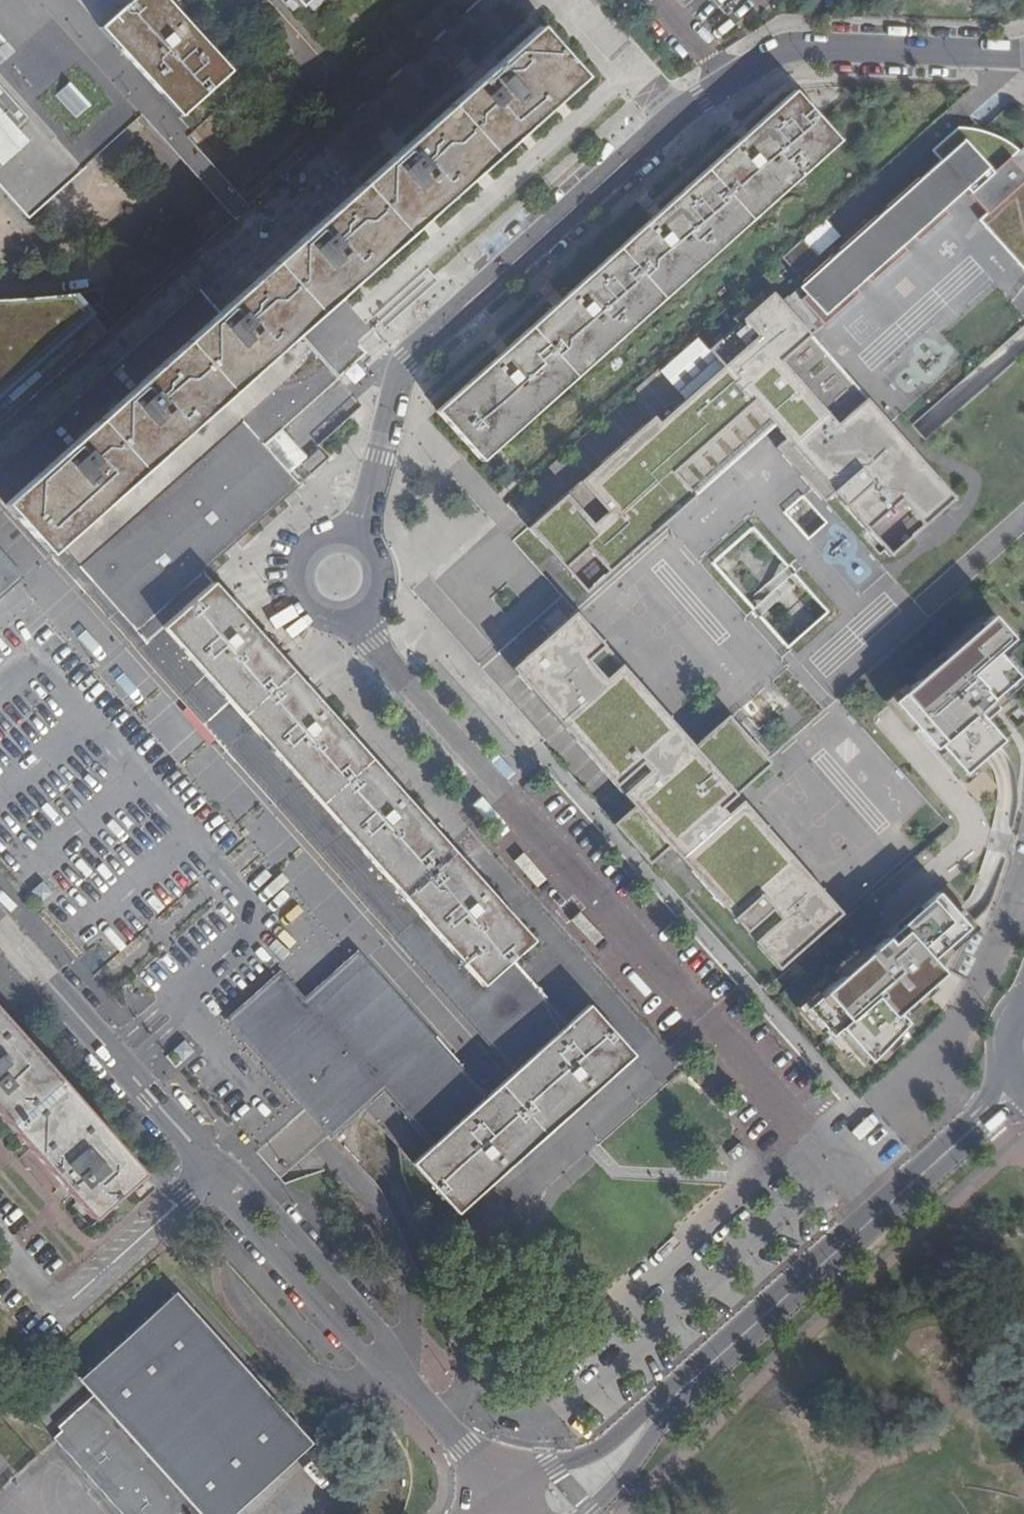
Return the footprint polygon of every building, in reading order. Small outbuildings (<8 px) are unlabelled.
[(167,0),(138,0),(104,30),(183,120),(234,76),(167,0)] [(300,335),(329,310),(585,85),(540,33),(365,187),(282,259),(221,313),(208,298),(130,366),(144,381),(53,462),(33,438),(0,467),(0,507),(45,560),(300,335)] [(4,145),(20,130),(30,119),(0,87),(0,141),(4,145)] [(795,94),(440,412),(484,461),(840,144),(795,94)] [(3,166),(30,141),(20,130),(4,145),(0,141),(0,163),(3,166)] [(792,298),(803,287),(826,313),(960,193),(981,217),(972,226),(1023,285),(1023,159),(1016,152),(1008,146),(999,140),(984,134),(973,131),(957,130),(927,156),(936,166),(785,302),(776,292),(739,325),(711,351),(719,361),(656,417),(651,411),(526,523),(584,588),(657,523),(652,517),(668,502),(673,508),(693,490),(672,467),(751,396),(772,419),(784,432),(774,441),(823,496),(833,487),(889,549),(954,490),(887,416),(858,441),(779,354),(808,328),(814,322),(792,298)] [(800,276),(843,242),(826,221),(783,255),(800,276)] [(726,310),(739,325),(776,292),(762,277),(726,310)] [(70,295),(35,298),(0,298),(0,426),(104,334),(70,295)] [(808,328),(779,354),(858,441),(887,416),(808,328)] [(137,632),(203,572),(226,551),(237,542),(285,499),(301,484),(290,473),(266,446),(279,435),(340,380),(300,335),(45,560),(59,576),(67,570),(74,563),(137,632)] [(672,467),(693,490),(772,419),(751,396),(672,467)] [(303,461),(279,435),(266,446),(290,473),(303,461)] [(321,451),(305,464),(313,473),(328,460),(321,451)] [(652,517),(657,523),(673,508),(668,502),(652,517)] [(14,590),(24,581),(0,554),(0,574),(14,590)] [(523,1060),(468,999),(298,811),(74,563),(67,570),(343,878),(458,1005),(514,1067),(523,1060)] [(468,999),(509,962),(513,959),(531,942),(426,822),(210,579),(203,572),(137,632),(298,811),(468,999)] [(14,590),(0,574),(0,603),(14,590)] [(887,702),(964,786),(1012,742),(988,717),(1023,685),(1023,672),(1009,656),(1019,647),(986,611),(887,702)] [(521,673),(525,670),(554,643),(668,768),(693,745),(573,612),(515,665),(521,673)] [(525,670),(521,673),(555,711),(552,715),(594,756),(619,782),(638,803),(674,842),(695,865),(690,869),(747,923),(780,959),(812,929),(711,817),(737,793),(771,762),(728,714),(693,745),(668,768),(554,643),(525,670)] [(737,793),(711,817),(812,929),(780,959),(784,964),(843,911),(737,793)] [(674,842),(638,803),(613,825),(649,865),(674,842)] [(952,910),(962,904),(948,883),(938,890),(952,910)] [(970,934),(932,890),(804,1004),(864,1072),(915,1027),(905,1015),(951,974),(940,961),(970,934)] [(485,1093),(424,1025),(360,954),(306,999),(283,975),(230,1022),(298,1099),(327,1131),(380,1085),(378,1083),(381,1080),(379,1078),(423,1041),(476,1100),(485,1093)] [(516,971),(521,968),(513,959),(509,962),(516,971)] [(523,1060),(568,1020),(521,968),(516,971),(509,962),(468,999),(523,1060)] [(568,1020),(523,1060),(514,1067),(485,1093),(476,1100),(430,1140),(413,1156),(456,1204),(632,1049),(589,1003),(568,1020)] [(0,1013),(0,1114),(93,1218),(143,1174),(25,1041),(0,1013)] [(430,1140),(476,1100),(423,1041),(379,1078),(381,1080),(378,1083),(380,1085),(430,1140)] [(281,1464),(307,1441),(283,1414),(173,1293),(79,1378),(91,1392),(55,1424),(136,1513),(201,1513),(202,1513),(226,1513),(281,1464)] [(55,1424),(46,1432),(121,1513),(136,1513),(55,1424)]
